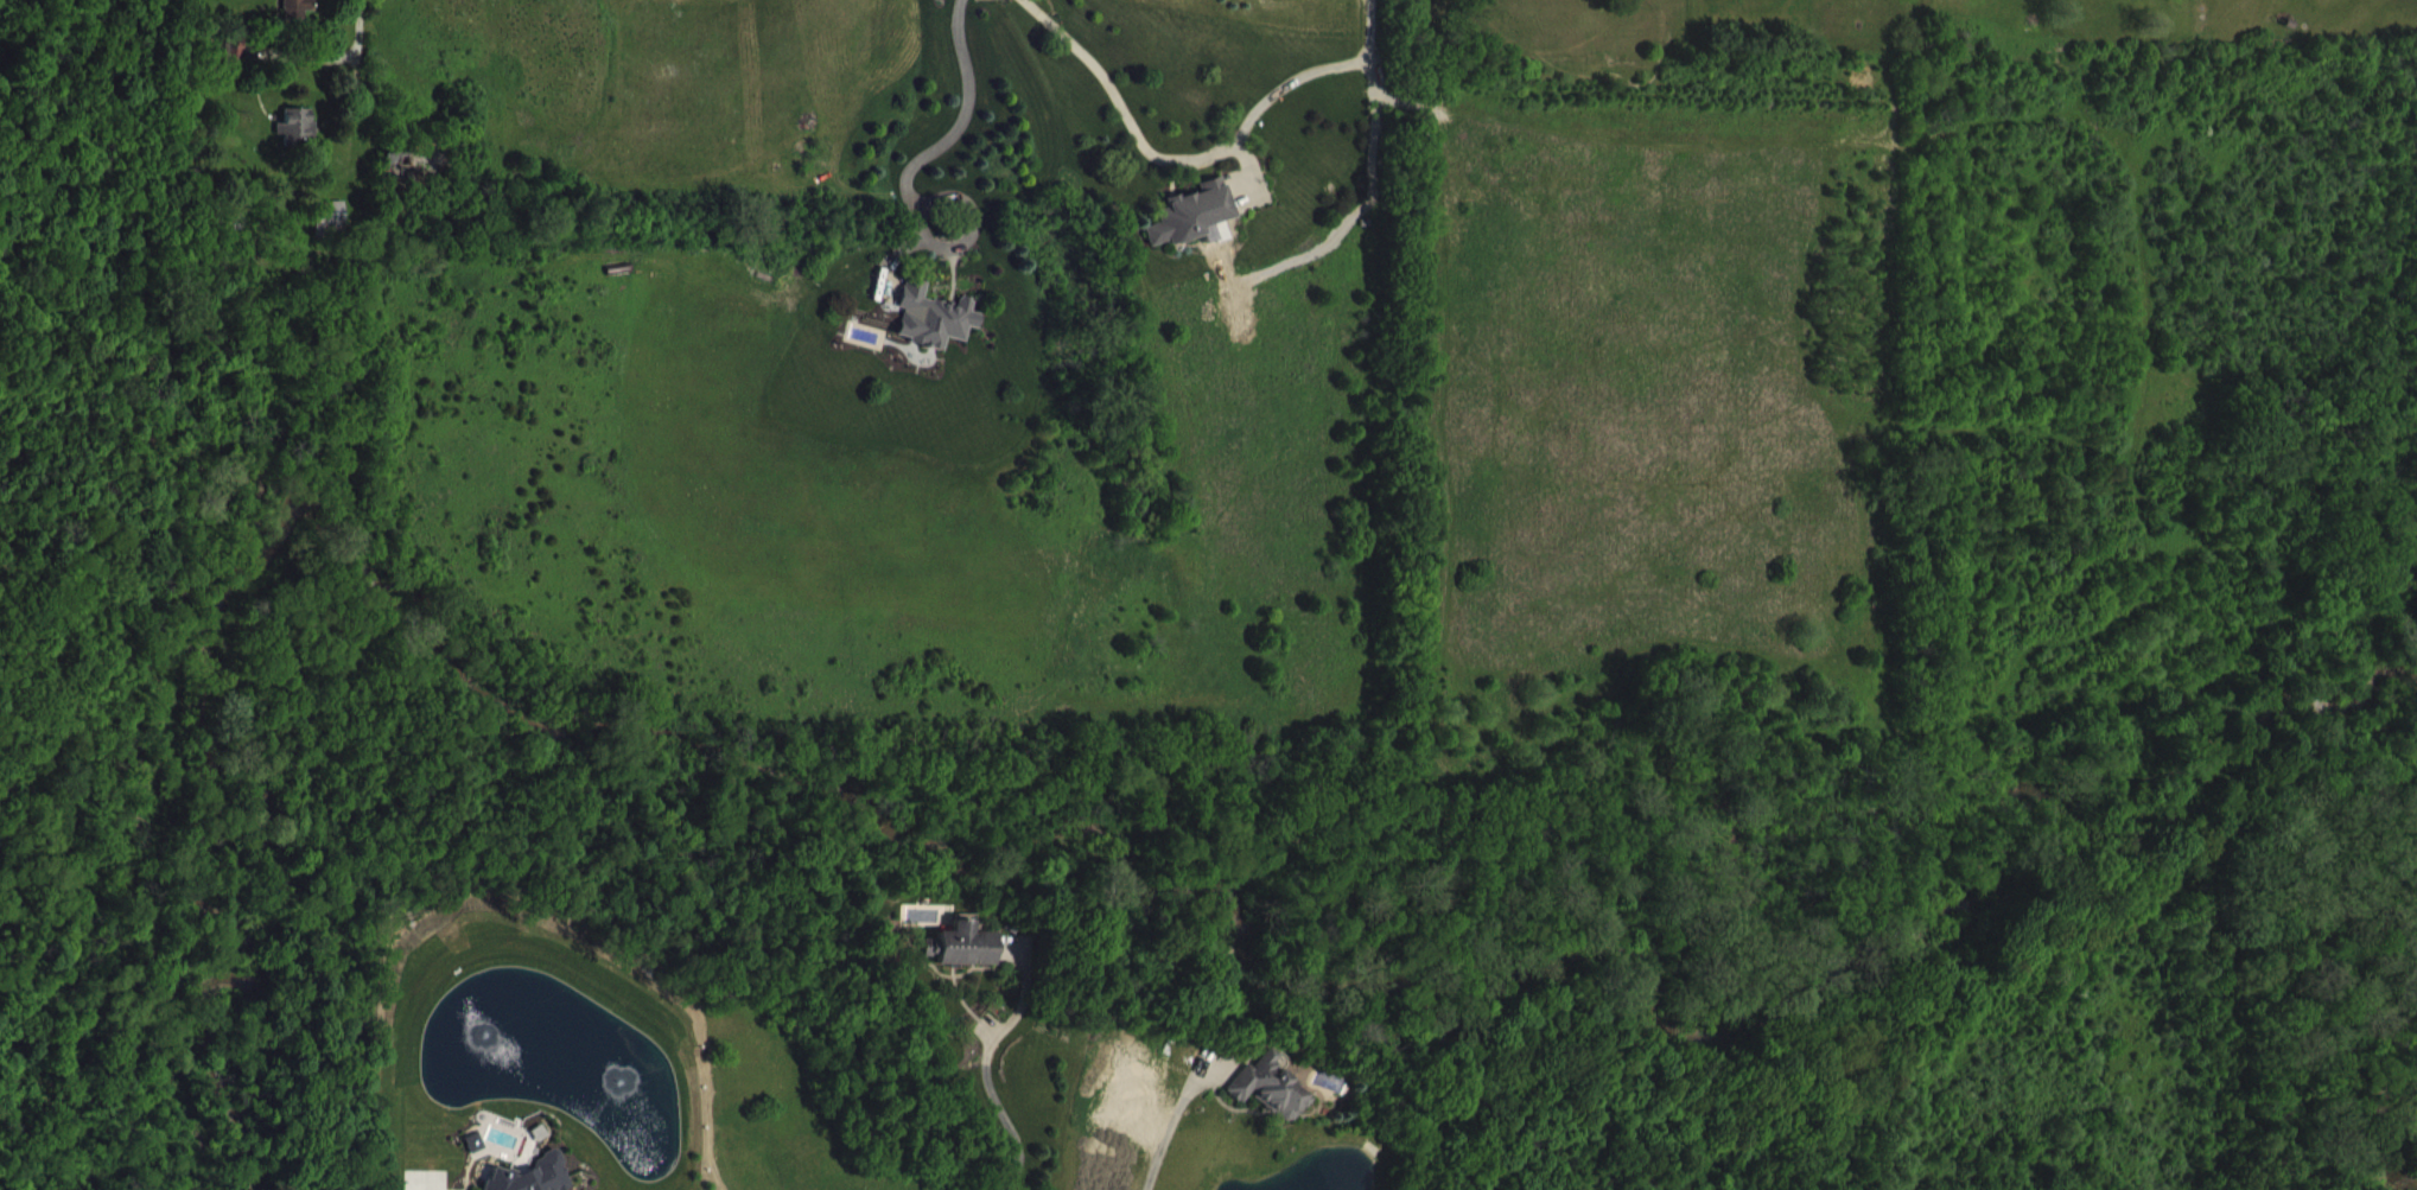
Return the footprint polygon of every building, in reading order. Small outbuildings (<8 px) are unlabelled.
[(285,2),(286,34),(305,34),(305,29),(317,28),(316,15),(309,15),(308,0),(295,0),(295,1),(285,2)] [(286,141),(278,141),(278,152),(285,152),(285,162),(316,161),(315,126),(286,127),(286,141)] [(387,171),(388,197),(425,195),(424,182),(445,181),(444,169),(387,171)] [(1238,235),(1226,193),(1202,200),(1204,207),(1170,217),(1172,224),(1160,228),(1163,240),(1147,244),(1153,264),(1171,259),(1173,263),(1208,253),(1206,244),(1238,235)] [(319,254),(348,253),(347,219),(319,220),(319,254)] [(927,316),(930,300),(908,295),(902,325),(906,325),(900,356),(947,365),(949,354),(968,358),(971,344),(981,346),(984,331),(974,329),(976,315),(963,313),(961,323),(927,316)] [(934,927),(934,960),(969,961),(969,956),(973,956),(973,961),(994,961),(994,928),(974,928),(974,929),(969,929),(969,916),(949,917),(949,927),(934,927)] [(1001,982),(1002,949),(977,949),(977,931),(957,931),(957,949),(942,948),(941,982),(981,982),(1001,982)] [(940,956),(927,956),(927,973),(941,973),(940,956)] [(1221,1086),(1240,1059),(1245,1063),(1260,1043),(1272,1051),(1267,1058),(1270,1059),(1271,1064),(1284,1075),(1283,1077),(1308,1095),(1300,1106),(1298,1103),(1290,1116),(1283,1116),(1270,1109),(1267,1111),(1260,1105),(1260,1103),(1247,1093),(1251,1089),(1247,1087),(1239,1099),(1234,1096),(1233,1097),(1223,1092),(1225,1089),(1221,1086)] [(1315,1114),(1273,1082),(1280,1073),(1268,1063),(1252,1084),(1248,1080),(1227,1108),(1245,1122),(1253,1111),(1294,1142),(1315,1114)] [(460,1133),(469,1150),(482,1144),(475,1127),(460,1133)] [(555,1188),(556,1189),(479,1189),(484,1176),(488,1177),(492,1163),(503,1166),(507,1165),(519,1170),(532,1164),(533,1157),(540,1153),(542,1147),(549,1145),(555,1147),(560,1157),(559,1162),(560,1164),(561,1163),(564,1166),(562,1167),(570,1182),(555,1188)] [(490,1165),(483,1148),(468,1154),(475,1171),(490,1165)]
